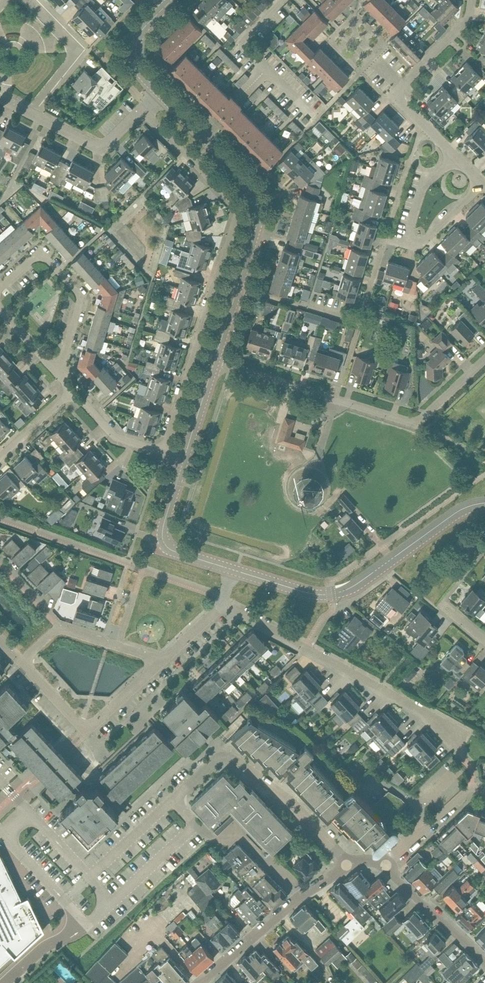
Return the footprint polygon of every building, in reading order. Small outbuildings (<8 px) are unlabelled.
[(82,25),(96,12),(90,6),(95,2),(94,0),(78,0),(77,1),(83,7),(73,17),(82,25)] [(200,3),(213,16),(217,20),(225,13),(212,0),(204,0),(200,3)] [(225,13),(233,5),(228,0),(212,0),(225,13)] [(255,4),(262,11),(266,7),(271,2),(269,0),(267,0),(264,4),(260,0),(259,0),(255,4)] [(340,11),(328,0),(321,0),(323,2),(319,6),(332,19),(340,11)] [(347,4),(343,0),(328,0),(340,11),(347,4)] [(371,11),(382,0),(367,0),(364,3),(371,11)] [(379,18),(391,6),(388,2),(389,0),(382,0),(371,11),(379,18)] [(440,4),(452,15),(459,8),(457,5),(458,0),(436,0),(440,4)] [(213,16),(200,3),(192,11),(205,24),(213,16)] [(250,7),(245,12),(246,13),(253,20),(258,15),(262,11),(255,4),(251,8),(250,7)] [(452,15),(440,4),(432,12),(444,23),(452,15)] [(96,12),(82,25),(90,34),(93,31),(100,37),(106,31),(115,22),(111,18),(112,18),(101,6),(96,12)] [(379,18),(386,25),(402,10),(401,9),(398,6),(395,9),(391,6),(379,18)] [(423,11),(428,17),(431,14),(423,6),(418,11),(421,13),(423,11)] [(304,7),(300,10),(320,30),(328,23),(315,10),(311,14),(304,7)] [(300,25),(308,33),(313,38),(320,30),(300,10),(297,14),(304,21),(300,25)] [(402,10),(386,25),(393,33),(406,20),(402,16),(405,13),(402,10)] [(246,13),(237,22),(244,29),(253,20),(246,13)] [(431,14),(428,17),(434,23),(437,20),(431,14)] [(189,17),(173,32),(187,46),(202,30),(189,17)] [(237,31),(232,35),(235,38),(244,29),(237,22),(233,27),(237,31)] [(434,36),(437,39),(447,29),(439,22),(435,26),(439,31),(434,36)] [(291,50),(302,39),(308,33),(300,25),(286,39),(290,43),(287,46),(291,50)] [(390,40),(397,47),(409,36),(401,28),(390,40)] [(235,38),(232,35),(228,31),(224,36),(228,40),(223,45),(226,47),(235,38)] [(187,46),(173,32),(158,48),(172,61),(187,46)] [(272,33),(265,41),(272,48),(276,44),(276,37),(272,33)] [(201,38),(212,48),(216,44),(206,34),(201,38)] [(397,47),(405,55),(417,43),(409,36),(397,47)] [(297,50),(307,60),(315,53),(315,52),(302,39),(291,50),(294,53),(297,50)] [(417,43),(405,55),(413,63),(425,51),(417,43)] [(308,67),(311,71),(327,55),(320,47),(315,52),(315,53),(307,60),(311,64),(308,67)] [(216,52),(226,62),(230,58),(220,48),(216,52)] [(210,78),(185,54),(171,68),(176,74),(175,75),(190,89),(191,88),(195,93),(210,78)] [(318,71),(321,75),(334,62),(327,55),(311,71),(315,74),(318,71)] [(230,58),(226,62),(236,72),(240,68),(230,58)] [(322,81),(326,85),(342,70),(334,62),(321,75),(325,78),(322,81)] [(459,70),(474,85),(481,77),(483,79),(484,78),(484,71),(479,66),(475,70),(467,62),(459,70)] [(85,70),(73,85),(79,90),(78,91),(79,92),(80,91),(86,95),(82,100),(88,105),(92,100),(102,108),(121,90),(108,80),(111,75),(102,66),(99,69),(100,70),(94,78),(85,70)] [(342,70),(326,85),(329,89),(332,86),(336,90),(349,77),(342,70)] [(459,86),(455,90),(464,99),(469,94),(467,92),(474,85),(459,70),(451,78),(459,86)] [(235,83),(239,88),(249,77),(245,73),(235,83)] [(307,75),(303,79),(308,84),(312,80),(307,75)] [(213,113),(218,118),(236,101),(231,95),(229,97),(222,90),(210,78),(195,93),(200,98),(199,99),(213,113)] [(443,86),(435,94),(450,109),(457,102),(459,104),(464,99),(455,90),(451,94),(443,86)] [(249,97),(253,101),(263,91),(259,87),(249,97)] [(347,99),(355,107),(367,95),(359,87),(347,99)] [(435,94),(427,102),(435,110),(431,114),(443,127),(448,122),(446,120),(453,113),(450,109),(435,94)] [(355,122),(359,127),(371,115),(367,111),(375,103),(367,95),(355,107),(362,115),(355,122)] [(264,100),(274,110),(279,106),(268,96),(264,100)] [(239,136),(244,141),(258,126),(240,108),(241,106),(236,101),(218,118),(224,124),(224,123),(238,137),(239,136)] [(479,102),(473,107),(479,113),(484,107),(479,102)] [(279,106),(274,110),(285,121),(289,116),(279,106)] [(371,124),(379,132),(391,119),(383,111),(376,119),(371,115),(359,127),(363,131),(366,128),(367,128),(371,124)] [(399,127),(391,119),(379,132),(387,139),(380,147),(384,151),(396,139),(391,135),(399,127)] [(289,124),(299,135),(303,131),(293,120),(289,124)] [(472,149),(484,136),(484,132),(480,126),(482,124),(477,120),(468,128),(472,133),(464,141),(472,149)] [(323,133),(327,128),(320,121),(311,129),(319,137),(323,133)] [(4,156),(7,150),(7,149),(16,131),(7,126),(1,137),(0,137),(0,154),(4,156)] [(283,151),(258,126),(244,141),(249,146),(248,147),(262,161),(263,160),(268,165),(283,151)] [(332,139),(332,140),(335,136),(327,128),(323,133),(330,141),(332,139)] [(16,131),(7,149),(7,150),(12,152),(12,160),(19,164),(26,150),(20,148),(26,136),(16,131)] [(134,145),(142,152),(149,159),(155,152),(159,156),(162,153),(164,155),(169,149),(160,140),(155,145),(144,135),(134,145)] [(472,149),(480,157),(484,152),(484,136),(472,149)] [(396,139),(384,151),(388,154),(390,152),(391,153),(400,144),(396,139)] [(281,164),(286,170),(299,157),(295,154),(303,146),(299,142),(279,161),(281,164)] [(334,150),(340,155),(346,149),(341,143),(334,150)] [(38,164),(42,167),(52,149),(42,144),(35,157),(29,154),(23,166),(29,169),(30,167),(33,168),(36,167),(38,164)] [(48,179),(54,182),(60,170),(55,167),(61,154),(52,149),(42,167),(52,172),(48,179)] [(299,157),(286,170),(294,178),(306,165),(312,159),(305,151),(299,157)] [(380,156),(376,167),(393,172),(397,161),(380,156)] [(122,157),(113,166),(128,180),(136,172),(142,177),(146,173),(137,163),(132,168),(122,157)] [(306,165),(294,178),(302,185),(309,179),(312,182),(326,173),(312,159),(306,165)] [(60,170),(54,182),(60,185),(61,182),(66,185),(68,180),(73,183),(82,165),(73,160),(66,173),(60,170)] [(352,160),(349,169),(356,171),(358,162),(352,160)] [(82,165),(73,183),(85,189),(94,171),(82,165)] [(109,179),(104,183),(107,186),(112,191),(114,193),(119,189),(128,180),(113,166),(105,175),(109,179)] [(365,175),(363,180),(378,185),(379,179),(390,183),(393,172),(376,167),(372,166),(369,176),(365,175)] [(165,183),(173,191),(188,176),(180,168),(170,178),(166,174),(152,188),(155,191),(158,187),(160,188),(165,183)] [(174,210),(178,207),(191,199),(186,194),(196,184),(188,176),(173,191),(180,198),(175,204),(172,207),(174,210)] [(365,187),(362,197),(383,204),(387,193),(376,190),(378,185),(363,180),(362,186),(365,187)] [(299,197),(297,205),(313,210),(321,212),(324,202),(321,201),(323,196),(318,194),(320,188),(308,184),(305,196),(301,195),(300,198),(299,197)] [(107,186),(101,187),(103,205),(103,208),(108,208),(108,205),(109,205),(108,194),(112,191),(107,186)] [(97,206),(103,205),(101,187),(95,187),(97,206)] [(355,207),(354,212),(368,217),(370,211),(380,215),(383,204),(362,197),(359,208),(355,207)] [(187,209),(191,219),(210,213),(207,203),(193,207),(191,199),(178,207),(180,212),(187,209)] [(474,210),(484,221),(484,205),(482,202),(474,210)] [(13,209),(24,221),(32,230),(40,223),(42,207),(41,206),(29,216),(18,204),(13,209)] [(297,205),(293,215),(310,220),(313,210),(297,205)] [(57,223),(42,207),(40,223),(48,231),(57,223)] [(469,230),(481,242),(484,238),(484,237),(482,234),(484,230),(484,221),(474,210),(466,218),(474,226),(469,230)] [(360,220),(357,231),(373,236),(377,225),(366,222),(368,217),(354,212),(352,218),(356,219),(360,220)] [(185,231),(187,236),(202,236),(200,228),(213,224),(210,213),(191,219),(194,228),(185,231)] [(293,215),(290,226),(307,231),(310,220),(293,215)] [(16,229),(26,240),(34,232),(32,230),(24,221),(17,228),(16,229)] [(64,231),(57,223),(48,231),(46,233),(53,241),(64,231)] [(4,230),(3,231),(8,236),(18,247),(26,240),(16,229),(11,224),(4,230)] [(292,238),(290,243),(302,247),(307,231),(290,226),(288,233),(289,234),(288,237),(292,238)] [(448,233),(449,234),(466,251),(474,243),(476,246),(481,242),(469,230),(465,234),(457,226),(456,227),(455,226),(448,233)] [(0,234),(0,243),(10,254),(18,247),(8,236),(3,231),(0,234)] [(72,239),(64,231),(53,241),(60,250),(72,239)] [(373,236),(357,231),(353,241),(351,241),(350,245),(364,249),(365,245),(370,247),(373,236)] [(449,250),(445,254),(454,264),(458,259),(454,255),(462,247),(449,234),(441,242),(449,250)] [(191,247),(190,252),(209,258),(213,248),(199,243),(202,236),(187,236),(184,244),(191,247)] [(79,248),(72,239),(60,250),(68,258),(79,248)] [(306,242),(304,248),(315,251),(316,252),(318,246),(306,242)] [(2,261),(10,254),(0,243),(0,259),(2,261)] [(280,258),(297,263),(302,265),(304,259),(301,258),(302,254),(300,254),(302,247),(290,243),(288,249),(284,248),(283,251),(282,251),(280,258)] [(351,248),(348,259),(365,264),(367,256),(366,256),(367,253),(351,248)] [(179,260),(177,266),(181,268),(191,271),(193,265),(206,269),(209,258),(190,252),(182,250),(179,260)] [(432,251),(424,258),(437,271),(442,276),(447,270),(450,273),(457,267),(454,264),(445,254),(440,258),(432,251)] [(72,262),(79,270),(90,260),(83,252),(72,262)] [(280,258),(277,269),(293,274),(297,263),(280,258)] [(437,271),(424,258),(416,266),(424,274),(420,279),(429,288),(442,276),(437,271)] [(365,264),(348,259),(345,269),(361,274),(362,271),(365,264)] [(79,270),(86,279),(98,269),(90,260),(79,270)] [(131,261),(127,265),(131,270),(135,266),(131,261)] [(383,278),(394,282),(399,265),(388,261),(385,272),(379,270),(375,282),(382,284),(383,278)] [(399,265),(394,282),(398,283),(397,287),(398,289),(409,292),(412,280),(407,278),(410,268),(399,265)] [(94,287),(95,286),(105,277),(98,269),(86,279),(94,287)] [(182,277),(179,288),(198,294),(202,283),(188,279),(190,273),(176,269),(174,275),(182,277)] [(277,269),(273,279),(290,284),(293,274),(277,269)] [(343,274),(340,285),(357,290),(359,282),(358,282),(359,279),(343,274)] [(95,286),(103,294),(118,291),(105,277),(95,286)] [(323,279),(318,278),(314,290),(320,292),(325,280),(323,279)] [(290,284),(273,279),(271,287),(272,287),(271,290),(287,295),(290,284)] [(484,302),(474,312),(484,324),(484,289),(479,283),(472,289),(484,302)] [(142,285),(138,289),(143,294),(147,289),(142,285)] [(357,290),(340,285),(338,290),(334,289),(332,296),(337,297),(337,295),(353,300),(353,297),(354,297),(357,290)] [(168,296),(166,301),(180,306),(182,300),(195,305),(198,294),(179,288),(175,298),(168,296)] [(300,299),(308,301),(311,291),(304,288),(300,299)] [(103,294),(100,305),(100,306),(112,310),(112,309),(119,312),(126,289),(118,291),(103,294)] [(172,310),(168,320),(188,326),(191,316),(178,311),(180,306),(166,301),(164,307),(172,310)] [(262,314),(268,316),(272,304),(266,302),(262,314)] [(272,304),(268,316),(274,318),(278,306),(272,304)] [(98,305),(95,315),(109,320),(112,310),(100,306),(100,305),(98,305)] [(289,308),(285,321),(291,323),(295,310),(289,308)] [(461,320),(451,329),(459,337),(458,338),(460,340),(461,340),(464,343),(474,333),(475,335),(481,329),(464,311),(458,317),(461,320)] [(95,315),(92,326),(106,330),(113,332),(116,322),(109,320),(95,315)] [(296,341),(290,361),(301,365),(305,353),(310,355),(316,336),(322,317),(317,316),(315,323),(317,324),(313,335),(310,334),(307,344),(296,341)] [(427,318),(421,324),(426,329),(432,323),(427,318)] [(158,328),(156,334),(170,338),(171,333),(185,337),(188,326),(168,320),(165,331),(158,328)] [(92,326),(88,336),(103,340),(106,330),(92,326)] [(274,336),(279,338),(281,332),(265,327),(263,332),(257,351),(269,355),(274,336)] [(345,339),(350,341),(354,329),(348,327),(345,339)] [(246,348),(257,351),(263,332),(252,329),(246,348)] [(281,332),(279,338),(277,344),(282,346),(279,358),(290,361),(296,341),(285,338),(287,332),(282,330),(281,332)] [(427,361),(428,365),(428,376),(442,375),(442,367),(451,359),(444,352),(453,344),(442,332),(433,341),(438,347),(429,355),(432,358),(427,361)] [(162,342),(158,353),(178,359),(181,348),(168,344),(170,338),(156,334),(154,340),(162,342)] [(88,336),(85,346),(96,350),(100,351),(103,340),(88,336)] [(311,368),(323,372),(329,351),(318,348),(321,338),(316,336),(310,355),(315,356),(311,368)] [(78,364),(93,361),(96,350),(85,346),(84,346),(78,364)] [(9,356),(0,347),(0,363),(9,356)] [(329,351),(323,372),(334,375),(338,363),(343,365),(347,352),(341,351),(337,350),(330,347),(329,351)] [(147,361),(146,366),(160,371),(161,365),(175,369),(178,359),(158,353),(155,363),(147,361)] [(357,378),(369,382),(373,368),(376,368),(379,357),(371,354),(369,360),(357,356),(352,371),(358,373),(357,378)] [(1,387),(11,378),(7,373),(17,365),(9,356),(0,363),(0,385),(1,387)] [(101,369),(93,361),(78,364),(91,378),(92,377),(101,369)] [(391,361),(387,372),(390,373),(385,387),(398,391),(399,386),(405,388),(410,373),(406,372),(408,366),(391,361)] [(151,374),(148,385),(168,391),(171,381),(158,376),(160,371),(146,366),(144,372),(151,374)] [(92,377),(99,385),(111,375),(104,367),(101,369),(92,377)] [(13,391),(18,396),(33,383),(25,374),(16,383),(11,378),(1,387),(9,395),(13,391)] [(128,374),(122,379),(126,384),(132,379),(128,374)] [(111,375),(99,385),(107,393),(118,383),(111,375)] [(33,383),(18,396),(24,402),(19,406),(27,415),(42,401),(37,396),(41,392),(33,383)] [(137,393),(136,399),(149,403),(151,398),(164,402),(168,391),(148,385),(145,395),(137,393)] [(141,407),(138,417),(158,424),(161,413),(148,409),(149,403),(136,399),(134,405),(141,407)] [(6,432),(7,432),(10,429),(6,425),(11,421),(4,414),(0,409),(0,438),(6,432)] [(158,424),(138,417),(135,428),(127,425),(125,431),(139,436),(141,430),(154,434),(158,424)] [(21,418),(14,424),(19,430),(25,424),(21,418)] [(278,441),(292,446),(302,449),(305,441),(294,438),(294,440),(288,438),(294,420),(286,418),(283,428),(278,441)] [(54,439),(59,445),(74,431),(65,422),(51,434),(50,434),(43,441),(47,446),(54,439)] [(59,455),(67,463),(76,454),(72,449),(82,440),(74,431),(59,445),(64,450),(59,455)] [(36,448),(31,452),(38,460),(40,462),(45,458),(42,456),(36,448)] [(79,466),(84,472),(99,459),(91,450),(80,459),(76,454),(67,463),(74,471),(79,466)] [(49,473),(38,460),(33,464),(26,456),(15,466),(28,480),(33,475),(39,482),(49,473)] [(99,459),(84,472),(89,477),(82,483),(82,488),(88,493),(101,481),(97,476),(107,467),(99,459)] [(3,497),(8,493),(11,497),(20,488),(24,484),(12,471),(8,475),(7,473),(0,479),(0,493),(3,497)] [(110,500),(107,506),(116,510),(118,511),(128,514),(134,500),(130,499),(133,491),(118,485),(120,482),(113,479),(109,488),(108,490),(114,493),(111,500),(110,500)] [(299,487),(299,488),(299,490),(300,492),(301,494),(303,495),(304,496),(306,497),(308,497),(310,497),(312,497),(314,496),(315,495),(317,493),(317,491),(318,489),(318,488),(318,486),(317,484),(316,482),(315,481),(313,480),(311,479),(309,479),(307,479),(305,479),(303,480),(302,481),(301,483),(300,485),(299,487)] [(89,494),(83,499),(93,503),(96,497),(89,494)] [(338,499),(350,512),(355,507),(344,494),(338,499)] [(57,508),(53,513),(58,519),(64,513),(57,508)] [(341,527),(353,541),(364,531),(352,518),(346,512),(338,520),(343,525),(341,527)] [(103,538),(119,545),(124,532),(113,527),(115,522),(103,517),(98,530),(105,533),(103,538)] [(16,560),(20,565),(36,550),(28,541),(22,548),(12,538),(2,548),(14,561),(16,560)] [(35,556),(26,565),(31,571),(27,575),(37,585),(38,584),(41,587),(46,592),(47,591),(57,601),(66,582),(62,577),(54,569),(50,572),(41,562),(35,556)] [(83,589),(104,595),(106,589),(108,589),(113,572),(100,567),(96,580),(87,577),(83,589)] [(69,578),(67,585),(75,588),(77,581),(69,578)] [(480,618),(484,611),(484,591),(481,587),(477,592),(473,588),(462,602),(466,605),(465,605),(480,618)] [(375,605),(386,615),(395,604),(402,611),(409,602),(393,588),(386,596),(384,595),(375,605)] [(77,608),(74,619),(94,626),(96,619),(98,620),(104,602),(90,598),(86,611),(77,608)] [(438,629),(433,625),(430,622),(431,620),(420,611),(417,615),(412,611),(406,617),(411,622),(412,623),(408,627),(418,635),(415,638),(419,642),(411,651),(418,657),(418,656),(421,659),(429,650),(438,639),(433,635),(438,629)] [(371,629),(375,624),(364,615),(360,620),(355,615),(348,623),(346,622),(337,633),(341,637),(338,644),(337,643),(336,644),(349,650),(347,649),(359,634),(364,638),(371,629)] [(379,618),(375,622),(380,627),(384,622),(379,618)] [(252,630),(245,637),(262,655),(269,648),(252,630)] [(238,644),(251,658),(254,662),(262,655),(245,637),(238,644)] [(238,644),(230,651),(244,665),(251,658),(238,644)] [(449,690),(461,675),(470,664),(466,661),(467,660),(466,657),(462,654),(464,652),(463,650),(458,645),(455,645),(450,651),(449,651),(446,654),(447,655),(442,661),(442,663),(448,668),(450,668),(454,671),(454,674),(453,675),(450,675),(444,683),(444,685),(449,690)] [(230,651),(223,657),(240,676),(248,670),(230,651)] [(405,660),(410,663),(413,659),(409,655),(405,660)] [(219,663),(216,665),(232,682),(240,676),(223,657),(218,662),(219,663)] [(208,671),(222,685),(225,689),(232,682),(216,664),(208,671)] [(277,664),(273,667),(278,673),(281,669),(277,664)] [(461,675),(472,684),(479,690),(483,686),(483,687),(484,685),(484,668),(481,665),(476,670),(470,664),(461,675)] [(295,666),(286,675),(292,682),(299,691),(316,676),(311,670),(309,672),(306,669),(301,674),(299,672),(300,671),(295,666)] [(278,673),(273,667),(270,671),(274,676),(278,673)] [(412,667),(403,677),(408,682),(418,672),(412,667)] [(208,671),(201,678),(214,692),(222,685),(208,671)] [(321,681),(316,676),(299,691),(293,697),(307,712),(314,705),(324,696),(319,692),(318,692),(316,690),(321,686),(319,683),(321,681)] [(214,692),(201,678),(193,685),(207,699),(214,692)] [(265,681),(262,685),(266,690),(270,686),(265,681)] [(15,729),(9,723),(28,705),(7,683),(0,690),(0,743),(15,729)] [(266,690),(262,685),(258,688),(263,693),(266,690)] [(338,711),(354,697),(349,691),(348,693),(345,690),(340,695),(337,692),(330,699),(333,702),(331,703),(338,711)] [(247,691),(244,695),(249,700),(252,696),(247,691)] [(162,713),(177,729),(171,735),(184,749),(189,744),(188,741),(191,738),(193,740),(197,736),(200,739),(208,732),(205,729),(210,725),(207,722),(210,720),(213,722),(219,717),(206,703),(199,708),(184,692),(162,713)] [(266,694),(259,700),(264,706),(271,700),(266,694)] [(249,700),(244,695),(240,698),(236,702),(241,706),(245,703),(249,700)] [(328,701),(324,696),(314,705),(319,710),(328,701)] [(346,719),(352,725),(362,717),(358,713),(357,713),(355,711),(360,706),(358,704),(359,702),(354,697),(338,711),(346,720),(346,719)] [(233,705),(229,708),(234,713),(237,710),(233,705)] [(234,713),(229,708),(226,711),(230,716),(234,713)] [(362,727),(372,737),(393,718),(388,712),(386,714),(384,711),(379,716),(376,713),(369,720),(366,722),(362,717),(352,725),(357,731),(362,727)] [(393,718),(372,737),(385,753),(391,747),(401,738),(396,733),(396,734),(394,732),(399,727),(396,724),(398,723),(393,718)] [(300,750),(252,719),(232,737),(243,748),(245,746),(255,756),(258,754),(267,764),(270,762),(280,773),(284,770),(289,775),(288,776),(328,819),(348,799),(309,758),(314,753),(306,745),(300,750)] [(155,728),(102,777),(116,793),(121,798),(122,798),(174,749),(174,748),(170,744),(168,742),(149,721),(148,721),(154,727),(155,728)] [(15,738),(16,738),(43,768),(48,773),(65,792),(82,776),(65,758),(60,752),(32,722),(15,738)] [(408,745),(416,753),(432,738),(427,733),(425,734),(422,732),(417,736),(415,734),(407,741),(410,743),(408,745)] [(396,752),(398,750),(406,743),(401,738),(391,747),(396,752)] [(432,738),(416,753),(423,761),(424,761),(430,768),(440,759),(435,754),(434,755),(432,753),(437,748),(435,745),(437,744),(432,738)] [(339,757),(334,761),(339,766),(344,762),(339,757)] [(381,757),(372,765),(390,777),(395,772),(381,757)] [(232,815),(269,854),(292,832),(252,789),(250,791),(240,780),(235,785),(226,775),(221,780),(219,777),(191,803),(208,821),(229,801),(234,806),(229,811),(232,815)] [(61,813),(65,818),(82,836),(89,843),(119,815),(101,796),(105,792),(98,785),(97,787),(95,784),(88,784),(85,786),(84,785),(77,791),(80,795),(61,813)] [(357,791),(348,799),(332,815),(343,826),(344,824),(353,835),(355,834),(365,844),(370,839),(374,843),(373,846),(372,848),(373,850),(374,851),(376,852),(378,851),(379,850),(393,838),(396,835),(397,834),(398,833),(398,832),(398,831),(398,829),(397,828),(396,827),(394,827),(393,827),(391,827),(390,828),(357,791)] [(474,827),(480,811),(468,807),(454,820),(466,832),(468,835),(474,830),(474,827)] [(474,827),(484,831),(484,829),(484,813),(480,811),(474,827)] [(235,818),(232,815),(226,820),(229,824),(235,818)] [(229,824),(226,820),(220,826),(223,829),(229,824)] [(454,820),(446,828),(453,836),(457,841),(466,833),(461,828),(454,820)] [(223,829),(220,826),(214,831),(218,835),(223,829)] [(449,848),(457,841),(446,828),(441,833),(437,836),(438,837),(444,843),(449,848)] [(438,837),(433,841),(438,847),(443,851),(444,853),(447,851),(449,849),(449,848),(444,843),(438,837)] [(238,845),(226,856),(233,864),(252,886),(253,886),(273,908),(286,897),(286,894),(281,887),(280,888),(273,879),(238,845)] [(432,852),(437,857),(443,851),(438,847),(432,852)] [(299,869),(305,877),(319,866),(313,858),(309,854),(303,850),(299,854),(291,860),(294,864),(299,869)] [(403,873),(412,881),(427,867),(422,862),(425,859),(418,852),(407,862),(411,866),(403,873)] [(468,855),(467,856),(474,863),(478,859),(471,852),(468,855)] [(10,956),(13,954),(12,953),(35,933),(30,922),(32,921),(0,853),(0,964),(10,956)] [(219,860),(217,861),(225,871),(232,865),(233,864),(226,856),(224,857),(223,856),(219,860)] [(478,859),(474,863),(483,872),(484,870),(484,867),(478,859)] [(191,866),(187,869),(195,879),(199,876),(191,866)] [(452,866),(438,879),(433,885),(440,892),(452,881),(460,874),(452,866)] [(207,894),(210,892),(222,882),(209,867),(199,876),(195,879),(198,883),(207,894)] [(427,867),(412,881),(424,893),(433,885),(438,879),(427,867)] [(366,901),(370,906),(383,895),(379,891),(386,885),(379,876),(371,884),(360,871),(358,871),(343,881),(351,890),(363,904),(366,901)] [(443,895),(450,903),(471,883),(468,880),(457,890),(453,885),(443,895)] [(371,912),(366,907),(364,909),(347,889),(340,881),(337,884),(330,890),(337,897),(349,911),(355,917),(337,933),(347,944),(366,928),(362,924),(369,919),(378,930),(382,927),(372,915),(371,915),(370,913),(371,912)] [(207,894),(198,883),(187,892),(198,905),(204,911),(207,907),(217,899),(210,892),(207,894)] [(471,883),(450,903),(458,911),(465,904),(472,897),(471,895),(477,889),(474,886),(471,883)] [(247,887),(242,892),(244,895),(242,896),(261,918),(271,909),(264,901),(259,896),(256,899),(254,896),(255,894),(253,891),(252,892),(247,887)] [(244,895),(242,892),(240,889),(236,893),(239,896),(232,902),(236,907),(245,918),(252,925),(261,918),(242,896),(244,895)] [(367,906),(366,907),(371,912),(373,910),(374,911),(380,907),(389,918),(399,909),(406,903),(397,891),(386,900),(383,895),(370,906),(368,908),(367,906)] [(456,919),(468,931),(475,924),(476,923),(475,923),(484,913),(484,904),(480,900),(476,904),(474,901),(473,902),(469,906),(463,912),(463,911),(463,912),(456,919)] [(290,916),(297,924),(303,931),(314,922),(319,929),(321,927),(323,929),(325,927),(312,911),(305,903),(290,916)] [(207,907),(204,911),(209,917),(213,914),(207,907)] [(408,916),(402,921),(417,937),(423,932),(430,925),(415,909),(408,916)] [(186,915),(192,921),(197,916),(191,910),(186,915)] [(177,924),(186,915),(183,911),(174,920),(165,928),(170,933),(170,932),(175,929),(178,925),(177,924)] [(211,936),(222,949),(231,941),(211,919),(209,917),(204,911),(200,914),(207,922),(206,922),(206,923),(205,924),(214,934),(211,936)] [(215,915),(211,919),(231,941),(240,933),(229,921),(224,925),(215,915)] [(396,915),(382,927),(389,935),(402,923),(396,915)] [(179,925),(178,925),(175,929),(180,935),(184,931),(179,925)] [(176,938),(180,935),(175,929),(170,932),(176,938)] [(483,932),(476,939),(484,948),(484,930),(483,932)] [(436,959),(438,958),(434,953),(438,949),(446,942),(436,932),(429,938),(428,937),(427,939),(428,939),(424,943),(429,949),(426,952),(430,957),(420,966),(424,970),(429,966),(436,959)] [(297,955),(298,954),(305,962),(312,970),(318,964),(296,939),(295,941),(289,934),(282,940),(285,944),(287,943),(297,955)] [(193,944),(190,947),(205,965),(214,958),(208,950),(196,938),(191,942),(193,944)] [(327,965),(332,961),(338,968),(348,959),(371,982),(379,982),(351,951),(345,956),(329,938),(315,951),(327,965)] [(275,947),(274,947),(281,955),(288,963),(295,971),(305,962),(298,954),(297,955),(287,943),(285,944),(282,940),(280,942),(277,942),(274,944),(275,947)] [(115,941),(85,973),(94,982),(117,982),(108,975),(128,954),(115,941)] [(190,947),(187,944),(178,952),(190,965),(197,973),(205,965),(190,947)] [(142,958),(145,961),(152,954),(159,962),(158,962),(176,982),(185,982),(190,979),(189,978),(182,970),(161,947),(156,951),(154,953),(150,949),(146,954),(146,955),(142,958)] [(256,949),(249,955),(265,973),(273,982),(280,976),(279,976),(281,974),(278,971),(278,970),(264,953),(261,955),(256,949)] [(453,962),(461,969),(468,977),(480,966),(472,959),(464,951),(453,962)] [(445,952),(438,958),(443,962),(445,964),(448,967),(442,972),(449,980),(450,980),(461,969),(453,962),(447,955),(445,952)] [(246,955),(238,961),(252,977),(250,978),(254,982),(261,977),(265,973),(273,982),(275,980),(265,970),(263,971),(262,969),(263,968),(256,961),(255,962),(249,955),(247,956),(246,955)] [(158,962),(146,973),(154,981),(160,976),(165,982),(176,982),(158,962)] [(424,970),(420,966),(417,963),(403,976),(409,982),(412,982),(420,976),(427,982),(428,982),(432,979),(424,970)] [(147,977),(142,971),(142,970),(138,966),(119,982),(140,982),(147,977)] [(450,980),(452,982),(462,982),(468,977),(461,969),(450,980)] [(216,982),(237,982),(234,979),(227,972),(217,982),(216,982)]
